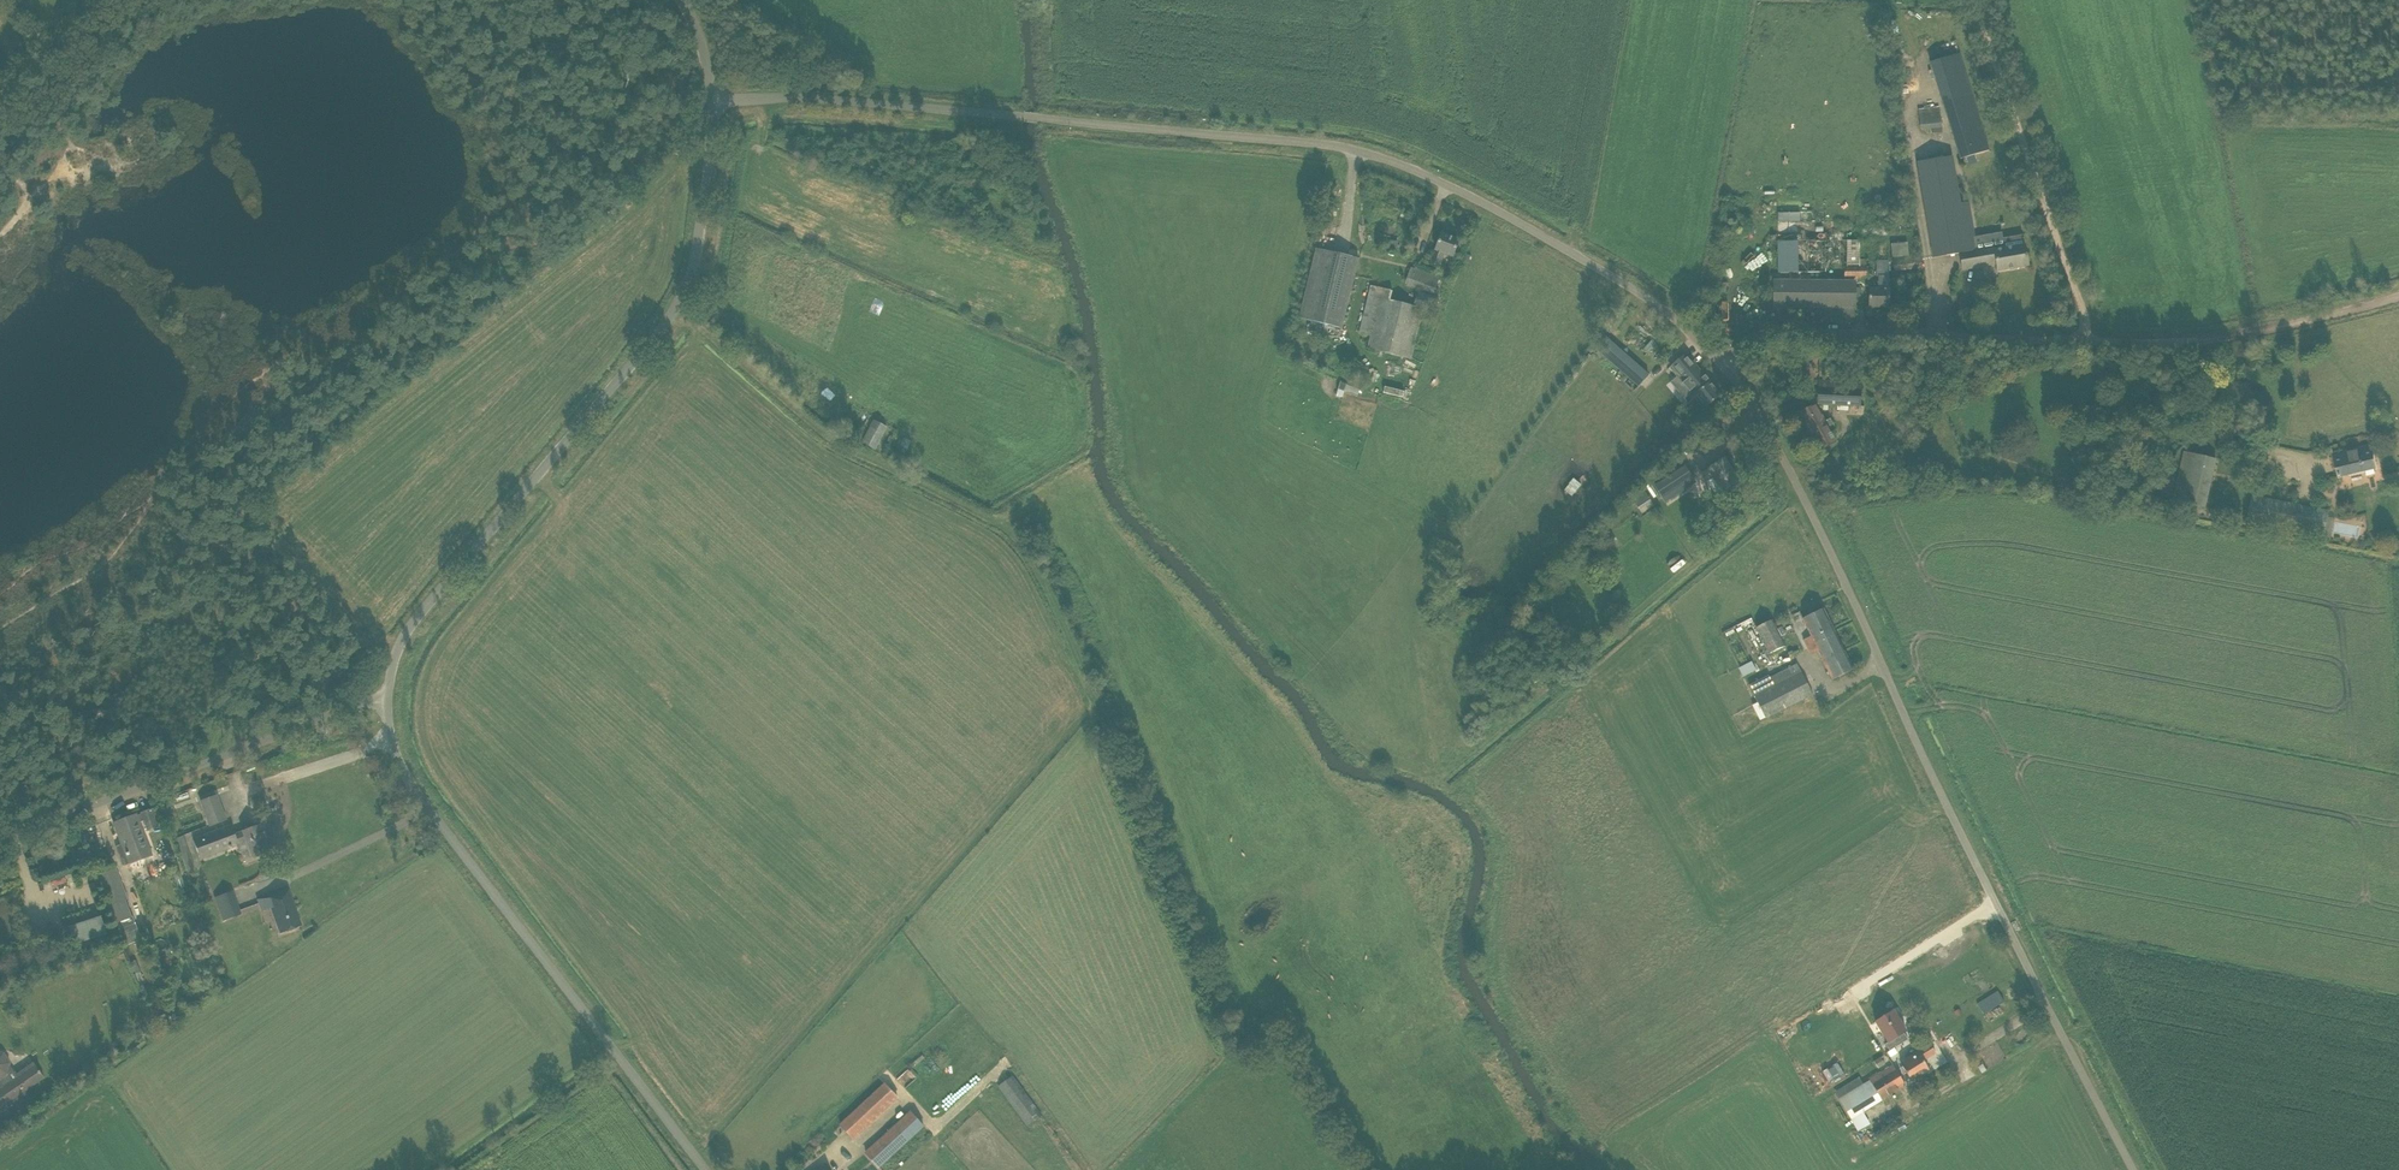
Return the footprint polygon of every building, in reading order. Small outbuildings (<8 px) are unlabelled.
[(1943,101),(1951,131),(1959,159),(1987,151),(1958,53),(1931,62),(1943,101)] [(1918,108),(1923,130),(1944,126),(1939,104),(1918,108)] [(1933,258),(1959,253),(1962,270),(1985,266),(1983,249),(1977,250),(1969,202),(1961,204),(1952,156),(1916,162),(1933,258)] [(1801,211),(1779,212),(1779,221),(1801,221),(1801,211)] [(1442,233),(1437,244),(1430,264),(1438,267),(1443,254),(1452,257),(1459,240),(1442,233)] [(2003,245),(1983,249),(1984,254),(1986,265),(1996,264),(1997,270),(2028,265),(2026,253),(2024,245),(2022,234),(2003,238),(2002,238),(2003,245)] [(1778,272),(1800,272),(1801,240),(1779,240),(1778,272)] [(1342,325),(1359,259),(1316,248),(1299,318),(1341,329),(1342,325)] [(1869,266),(1860,266),(1844,266),(1844,277),(1844,278),(1868,278),(1869,266)] [(1439,278),(1411,268),(1406,282),(1434,293),(1439,278)] [(1869,307),(1888,307),(1889,288),(1888,288),(1888,276),(1878,276),(1878,288),(1869,288),(1869,307)] [(1774,294),(1774,306),(1803,307),(1825,307),(1854,307),(1854,295),(1855,281),(1774,281),(1774,294)] [(1369,286),(1358,333),(1370,335),(1367,349),(1410,359),(1419,319),(1421,309),(1416,308),(1388,301),(1391,291),(1369,286)] [(1419,292),(1414,304),(1434,312),(1439,299),(1419,292)] [(1856,322),(1857,308),(1844,308),(1844,314),(1834,313),(1834,308),(1825,308),(1825,321),(1856,322)] [(1660,372),(1616,332),(1600,349),(1644,389),(1660,372)] [(1720,395),(1686,354),(1672,365),(1681,375),(1679,377),(1705,408),(1720,395)] [(1818,404),(1859,407),(1861,382),(1819,380),(1818,404)] [(1649,399),(1659,410),(1674,397),(1664,386),(1649,399)] [(1672,400),(1663,408),(1667,413),(1676,406),(1672,400)] [(1823,423),(1814,405),(1798,414),(1818,450),(1834,442),(1830,434),(1836,431),(1829,419),(1823,423)] [(875,422),(863,443),(874,449),(886,427),(875,422)] [(2339,476),(2375,468),(2370,447),(2334,455),(2339,476)] [(2185,452),(2183,464),(2175,501),(2193,504),(2205,507),(2216,459),(2185,452)] [(1738,481),(1725,459),(1701,473),(1705,481),(1711,477),(1720,492),(1738,481)] [(1682,461),(1652,480),(1665,501),(1695,482),(1682,461)] [(1574,479),(1565,489),(1572,496),(1576,491),(1581,485),(1574,479)] [(1608,534),(1598,542),(1606,552),(1616,543),(1612,538),(1608,534)] [(1812,613),(1802,618),(1803,620),(1811,637),(1802,640),(1808,653),(1813,650),(1814,652),(1817,650),(1831,680),(1842,675),(1853,670),(1823,608),(1812,613)] [(1752,619),(1723,631),(1726,639),(1755,626),(1752,619)] [(1772,620),(1756,628),(1769,654),(1785,646),(1772,620)] [(1739,667),(1738,668),(1743,677),(1756,670),(1751,661),(1748,663),(1739,667)] [(1800,673),(1753,697),(1765,719),(1811,695),(1800,673)] [(216,795),(200,801),(209,825),(225,820),(216,795)] [(128,864),(151,855),(139,822),(143,821),(147,831),(157,828),(150,809),(140,813),(141,813),(136,815),(113,823),(121,845),(116,847),(123,865),(128,863),(128,864)] [(230,826),(192,839),(200,860),(247,842),(252,855),(270,848),(261,824),(233,835),(230,826)] [(125,900),(114,869),(100,874),(111,904),(109,905),(111,909),(114,908),(112,905),(124,901),(125,900)] [(180,872),(173,875),(178,888),(185,886),(180,872)] [(301,926),(287,889),(267,896),(280,933),(301,926)] [(240,914),(232,891),(215,897),(223,920),(240,914)] [(130,917),(124,901),(112,905),(114,908),(111,909),(116,922),(130,917)] [(104,933),(99,918),(70,928),(74,942),(104,933)] [(159,948),(166,943),(162,937),(154,943),(159,948)] [(1983,1014),(2004,1002),(1998,991),(1977,1004),(1983,1014)] [(1893,1010),(1875,1021),(1888,1043),(1885,1044),(1890,1051),(1899,1045),(1908,1040),(1904,1034),(1906,1032),(1893,1010)] [(1930,1044),(1919,1050),(1902,1062),(1904,1064),(1902,1066),(1911,1081),(1929,1070),(1923,1061),(1935,1053),(1930,1044)] [(12,1081),(9,1076),(9,1075),(12,1063),(4,1053),(0,1052),(0,1082),(1,1081),(4,1087),(0,1090),(0,1109),(7,1105),(9,1108),(30,1094),(28,1091),(45,1079),(36,1065),(12,1081)] [(1838,1099),(1851,1120),(1881,1101),(1904,1086),(1892,1066),(1868,1081),(1838,1099)] [(908,1069),(897,1079),(905,1088),(916,1079),(908,1069)] [(999,1087),(1027,1125),(1042,1114),(1013,1076),(999,1087)] [(898,1097),(885,1084),(842,1124),(854,1138),(898,1097)] [(924,1125),(911,1112),(868,1152),(881,1166),(924,1125)]
